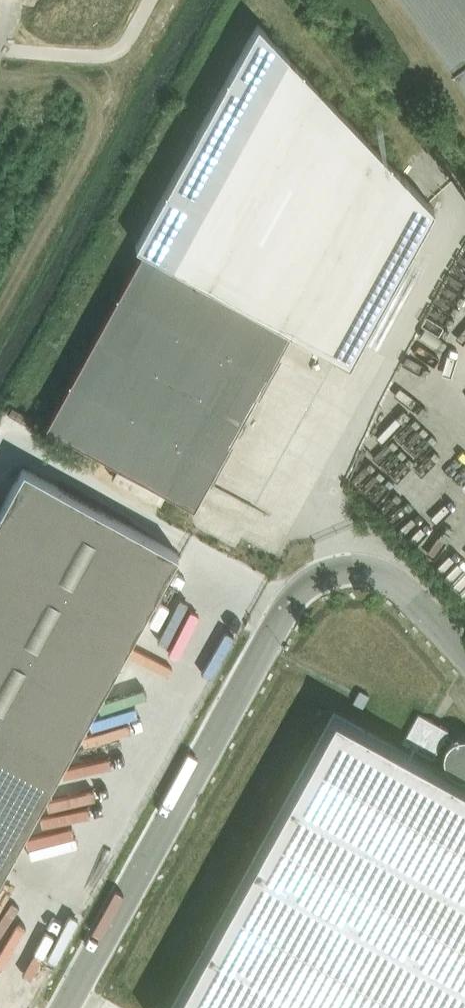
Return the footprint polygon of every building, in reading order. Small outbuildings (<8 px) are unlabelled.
[(464,74),(464,0),(413,0),(464,74)] [(359,357),(444,206),(268,21),(142,241),(151,245),(50,426),(200,503),(298,323),(359,357)] [(35,465),(0,527),(0,889),(189,551),(35,465)] [(333,712),(169,1007),(464,1007),(464,784),(333,712)] [(48,891),(26,928),(62,950),(77,926),(70,921),(78,908),(48,891)]
